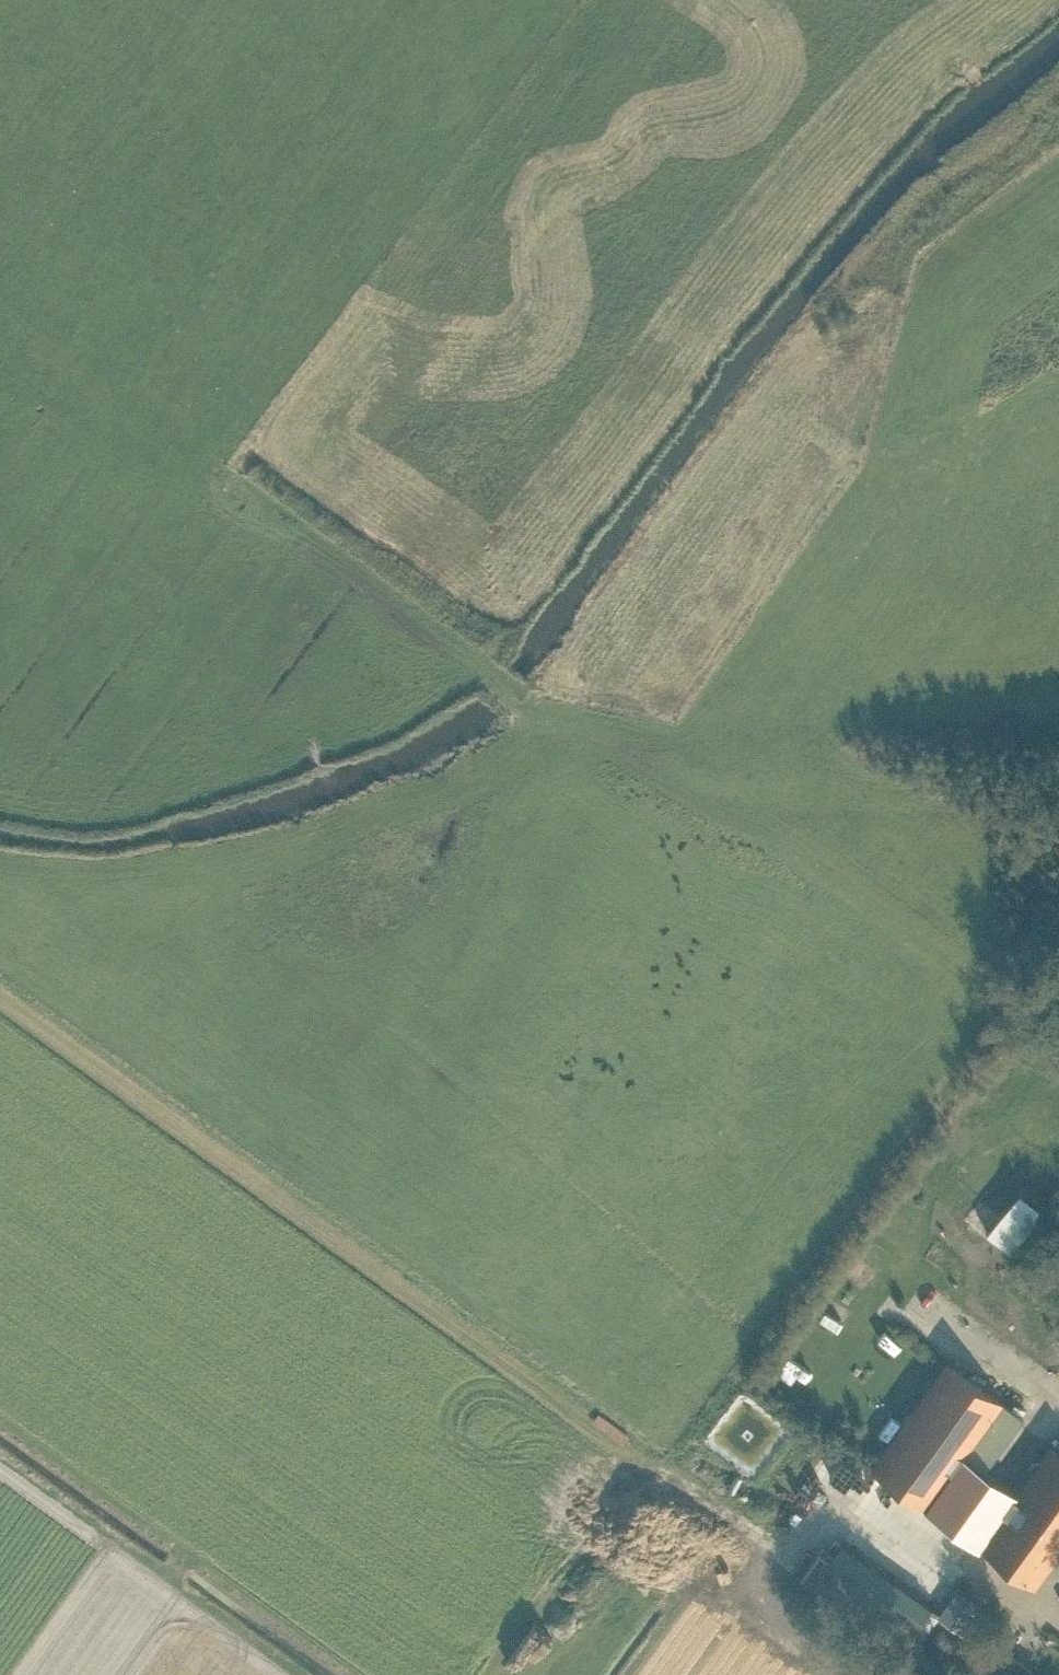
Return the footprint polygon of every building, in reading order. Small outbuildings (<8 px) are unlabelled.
[(1010,1248),(1043,1208),(1019,1189),(986,1229),(1010,1248)] [(948,1361),(870,1469),(925,1508),(964,1454),(1002,1400),(948,1361)] [(925,1508),(979,1545),(1035,1586),(1058,1553),(1058,1453),(1050,1446),(1017,1492),(964,1454),(925,1508)] [(938,1611),(930,1605),(931,1604),(843,1541),(815,1578),(904,1641),(914,1648),(937,1613),(962,1631),(983,1603),(957,1584),(938,1611)] [(996,1641),(988,1652),(999,1660),(1006,1649),(996,1641)]
